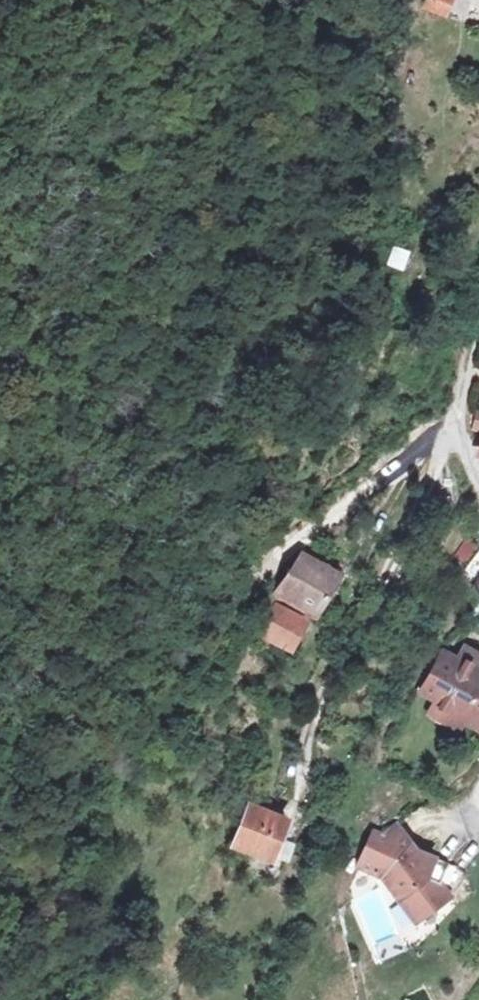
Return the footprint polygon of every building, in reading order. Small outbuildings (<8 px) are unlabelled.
[(454,0),(424,0),(420,10),(447,19),(454,0)] [(404,272),(411,251),(393,245),(386,265),(404,272)] [(468,414),(474,438),(478,448),(478,417),(468,414)] [(305,553),(262,637),(296,657),(347,576),(305,553)] [(469,585),(478,593),(478,572),(469,585)] [(443,646),(414,701),(478,735),(478,664),(443,646)] [(299,823),(253,806),(236,851),(282,868),(299,823)] [(419,847),(398,818),(386,837),(375,828),(359,869),(381,881),(416,925),(458,899),(435,873),(449,854),(419,847)]
